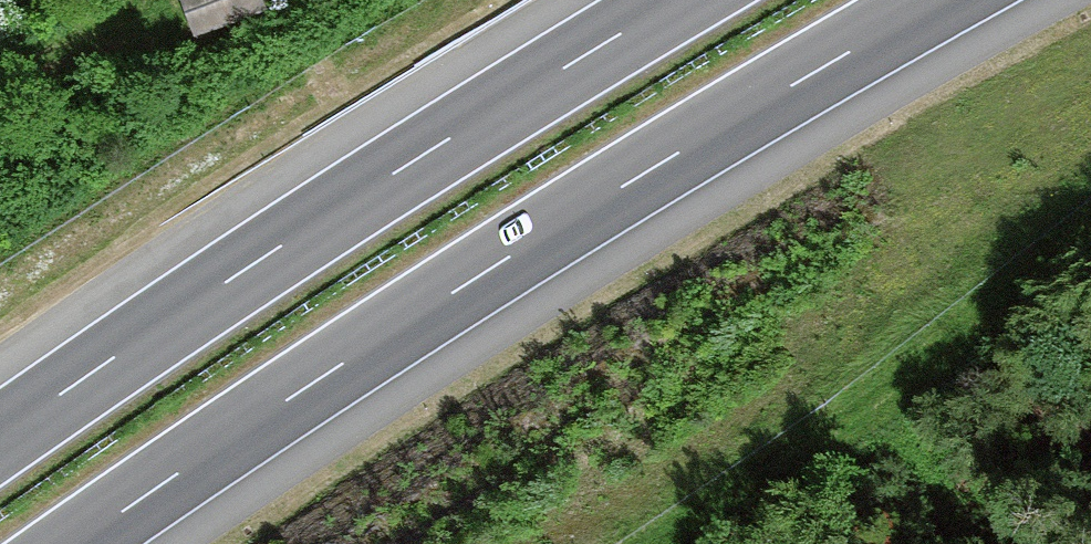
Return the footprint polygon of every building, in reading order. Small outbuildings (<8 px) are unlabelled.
[(277,0),(196,0),(202,22),(277,0)]
